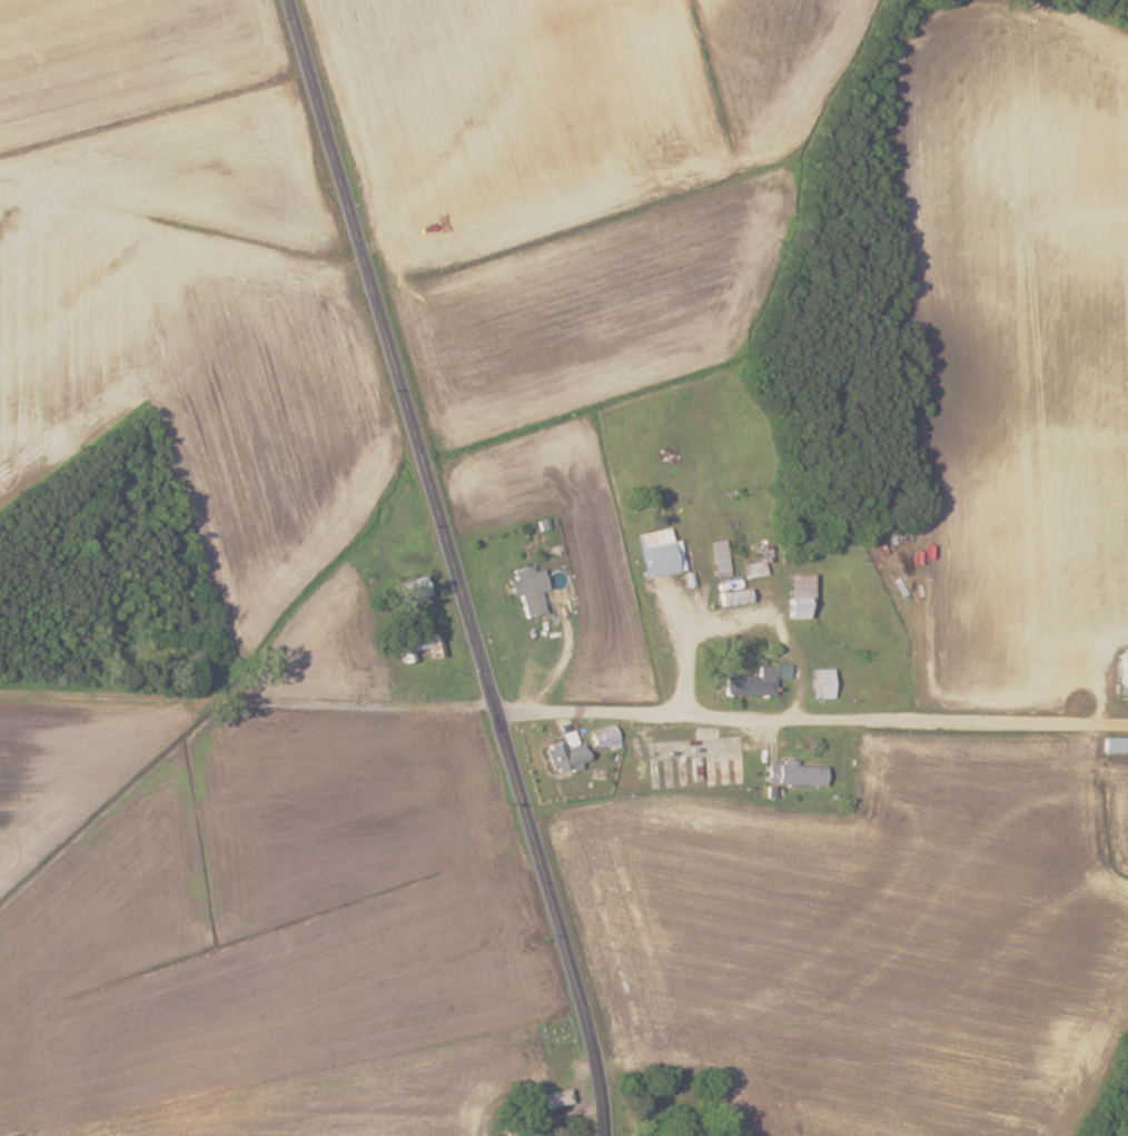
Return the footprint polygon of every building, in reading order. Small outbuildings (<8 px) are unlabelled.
[(684,570),(678,539),(669,541),(666,527),(636,533),(645,577),(684,570)] [(544,611),(539,591),(547,589),(541,568),(532,570),(531,564),(510,570),(513,578),(506,580),(510,596),(518,594),(524,617),(544,611)] [(785,574),(786,618),(804,618),(804,598),(811,598),(810,573),(785,574)] [(401,661),(411,659),(410,649),(427,647),(428,657),(441,655),(437,633),(398,639),(401,661)] [(774,677),(788,678),(788,665),(758,664),(757,675),(725,675),(724,693),(774,695),(774,677)] [(810,668),(810,698),(831,698),(830,668),(810,668)] [(1126,683),(1126,668),(1114,668),(1113,695),(1127,696),(1127,683),(1126,683)] [(595,750),(619,744),(614,725),(590,731),(595,750)] [(551,772),(569,767),(570,771),(581,768),(579,761),(587,759),(582,742),(575,744),(571,730),(561,733),(563,740),(544,746),(551,772)] [(1102,737),(1102,751),(1127,752),(1127,737),(1102,737)] [(795,760),(780,759),(780,764),(766,763),(765,783),(824,785),(824,766),(795,765),(795,760)]
